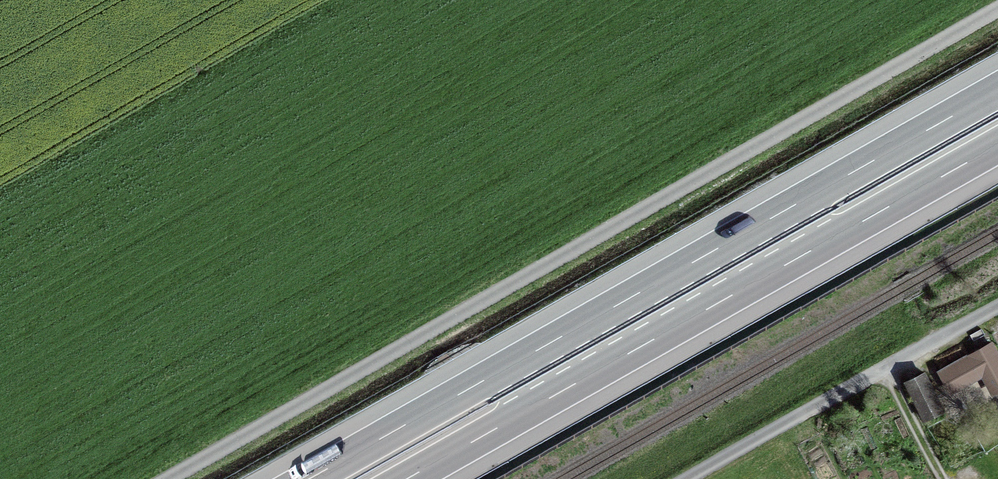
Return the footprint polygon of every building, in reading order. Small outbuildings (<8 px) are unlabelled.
[(956,391),(986,376),(993,388),(997,386),(997,355),(992,344),(944,369),(956,391)] [(944,414),(925,373),(910,380),(929,421),(944,414)]
